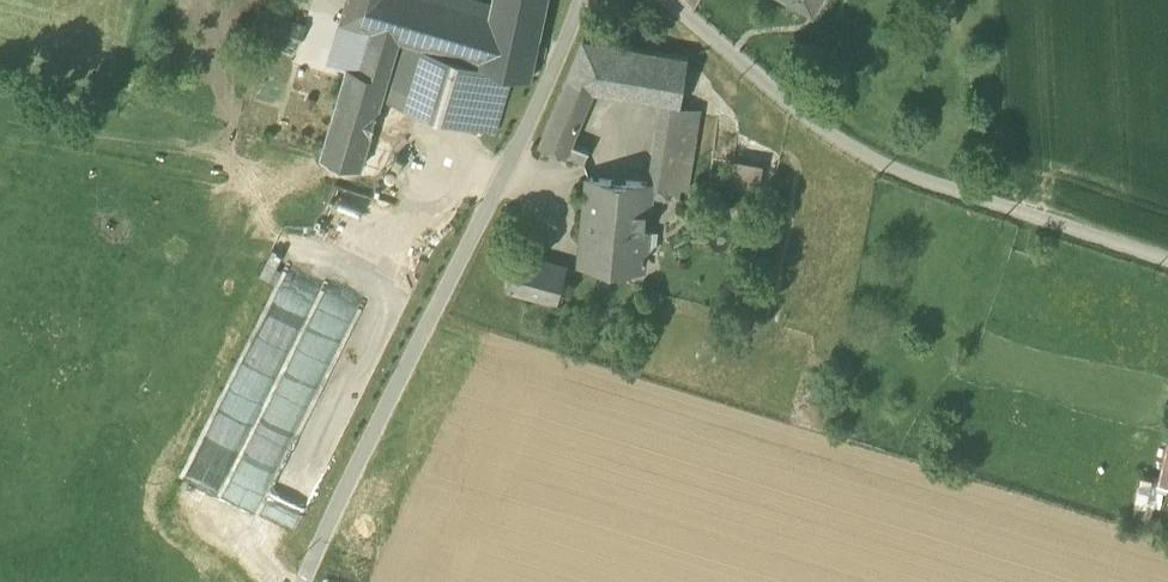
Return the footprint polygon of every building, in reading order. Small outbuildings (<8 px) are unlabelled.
[(490,10),(455,0),(387,0),(377,33),(342,22),(330,62),(347,67),(320,157),(361,169),(399,40),(405,42),(387,101),(489,132),(507,72),(530,79),(542,26),(547,0),(493,0),(490,10)] [(377,33),(387,0),(347,0),(341,19),(340,19),(340,21),(342,22),(377,33)] [(270,37),(298,47),(305,26),(259,10),(252,30),(270,37)] [(667,189),(669,177),(680,109),(688,58),(583,40),(539,145),(565,156),(581,162),(584,164),(588,152),(570,145),(593,91),(662,103),(649,185),(650,185),(650,188),(655,188),(667,189)] [(700,111),(680,109),(669,177),(682,188),(686,191),(700,111)] [(669,177),(667,189),(676,198),(682,188),(669,177)] [(581,262),(643,266),(646,230),(657,231),(657,226),(646,225),(649,198),(650,188),(650,185),(649,185),(589,180),(589,183),(581,262)] [(505,289),(554,302),(561,267),(515,254),(505,289)]
